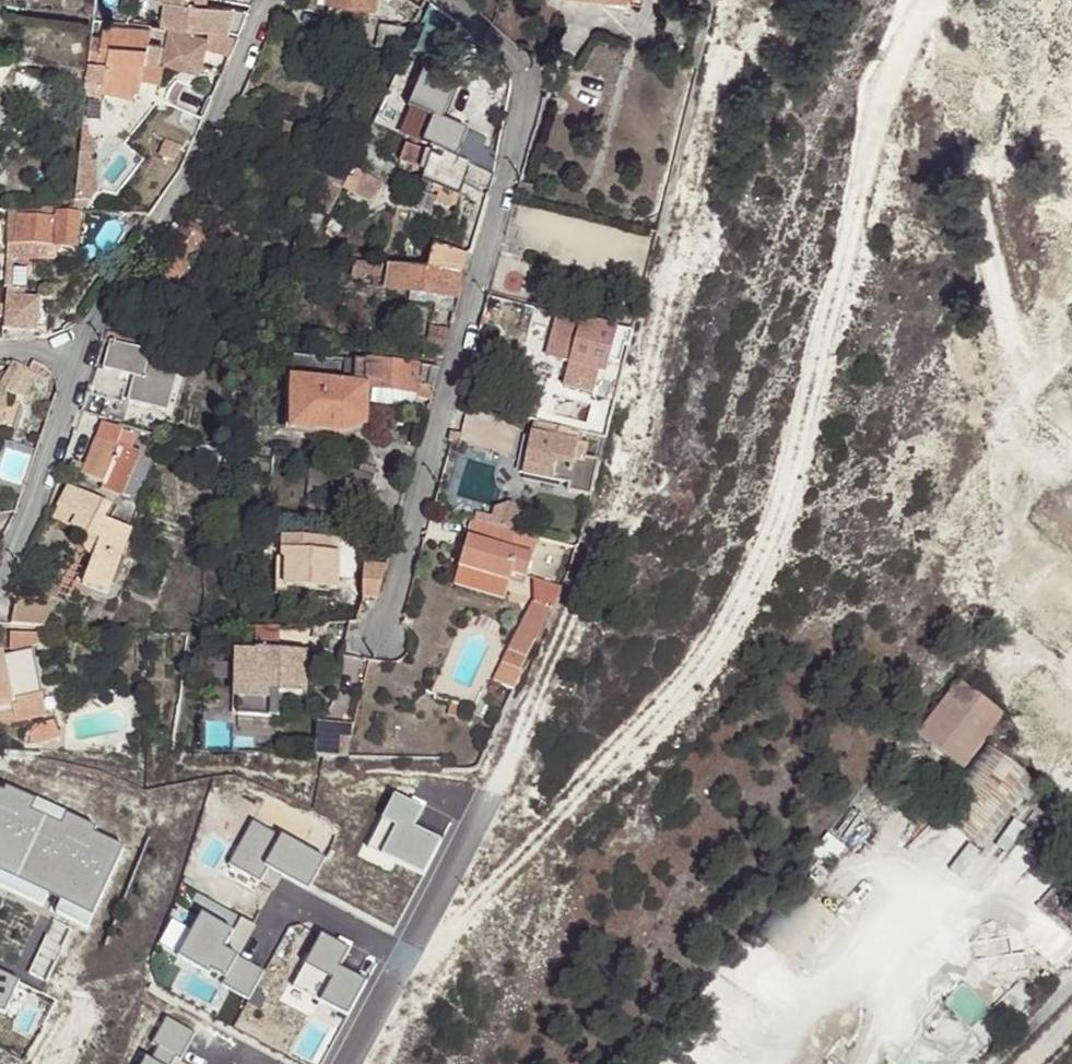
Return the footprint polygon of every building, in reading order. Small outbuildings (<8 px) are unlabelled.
[(161,27),(208,31),(237,34),(247,11),(201,5),(190,4),(190,0),(157,0),(157,1),(161,2),(161,27)] [(330,3),(370,9),(371,0),(330,0),(330,3)] [(428,1),(427,0),(425,0),(418,9),(405,0),(392,0),(387,8),(417,26),(428,1)] [(425,0),(405,0),(418,9),(425,0)] [(713,2),(707,0),(699,0),(696,13),(709,17),(713,2)] [(443,12),(430,1),(422,19),(427,22),(438,26),(443,12)] [(438,26),(427,22),(413,52),(439,62),(452,33),(438,26)] [(373,47),(403,51),(405,28),(377,24),(373,47)] [(146,31),(101,30),(96,66),(104,65),(100,92),(138,99),(146,31)] [(168,32),(161,64),(202,74),(209,40),(168,32)] [(433,121),(442,124),(457,83),(438,75),(440,69),(425,64),(407,111),(433,121)] [(505,117),(507,108),(497,106),(495,109),(494,114),(505,117)] [(442,124),(433,121),(423,148),(433,152),(456,161),(467,133),(442,124)] [(295,128),(283,125),(281,136),(293,139),(295,131),(295,128)] [(424,175),(432,154),(409,145),(403,161),(416,166),(414,171),(424,175)] [(465,187),(472,168),(456,161),(433,152),(432,154),(424,175),(421,183),(439,189),(461,197),(465,187)] [(350,171),(355,163),(337,158),(330,173),(311,206),(329,214),(339,194),(350,171)] [(488,195),(493,177),(472,168),(465,187),(488,195)] [(384,189),(350,171),(339,194),(375,208),(384,189)] [(518,182),(515,194),(530,199),(535,187),(518,182)] [(461,197),(439,189),(435,200),(456,208),(461,197)] [(315,241),(329,214),(311,206),(303,202),(291,226),(315,241)] [(79,217),(57,214),(56,219),(17,217),(15,258),(49,261),(52,260),(57,256),(57,249),(76,250),(79,217)] [(215,222),(187,216),(181,224),(204,239),(213,227),(215,222)] [(204,239),(181,224),(140,288),(142,289),(163,302),(204,239)] [(427,274),(457,277),(461,257),(433,250),(427,274)] [(427,274),(364,266),(362,285),(388,288),(387,292),(408,295),(434,299),(453,300),(457,277),(427,274)] [(24,290),(5,289),(4,298),(23,299),(24,290)] [(433,305),(434,299),(408,295),(407,303),(433,305)] [(23,299),(4,298),(1,331),(35,334),(38,300),(23,299)] [(569,366),(578,320),(551,313),(541,360),(560,364),(566,366),(569,366)] [(604,375),(606,362),(611,342),(615,329),(578,320),(569,366),(597,374),(604,375)] [(444,347),(449,332),(429,328),(422,342),(444,347)] [(102,367),(132,377),(139,377),(146,359),(147,351),(109,342),(102,367)] [(422,359),(422,342),(413,342),(411,358),(422,359)] [(606,362),(621,366),(626,345),(611,342),(606,362)] [(139,377),(132,377),(124,401),(164,413),(178,368),(146,359),(139,377)] [(364,362),(341,360),(338,386),(361,388),(364,362)] [(416,367),(364,362),(361,388),(394,392),(410,393),(414,385),(416,367)] [(47,371),(38,364),(34,363),(27,371),(12,396),(25,405),(47,371)] [(27,371),(34,363),(12,364),(27,371)] [(12,364),(0,385),(0,390),(12,396),(27,371),(12,364)] [(594,388),(597,374),(569,366),(566,366),(563,378),(594,388)] [(338,386),(289,383),(288,430),(341,433),(360,424),(361,388),(338,386)] [(417,386),(414,385),(410,393),(410,398),(415,399),(432,400),(434,392),(431,391),(432,389),(417,386)] [(14,423),(12,396),(0,390),(0,424),(14,423)] [(410,393),(394,392),(391,407),(414,409),(415,399),(410,398),(410,393)] [(106,416),(80,409),(61,466),(81,474),(97,440),(106,416)] [(125,430),(128,422),(106,416),(97,440),(117,447),(119,443),(125,430)] [(134,435),(125,430),(119,443),(128,448),(134,435)] [(458,435),(451,432),(448,442),(455,444),(458,435)] [(527,433),(518,475),(564,485),(569,461),(579,465),(583,445),(527,433)] [(81,474),(102,483),(117,447),(97,440),(81,474)] [(119,496),(122,497),(141,453),(128,448),(119,443),(117,447),(102,483),(100,489),(119,496)] [(71,528),(86,537),(83,543),(82,551),(86,557),(92,561),(82,590),(108,599),(131,535),(108,526),(113,512),(68,485),(57,507),(75,518),(71,528)] [(517,550),(523,532),(473,518),(468,536),(517,550)] [(531,552),(536,536),(523,532),(517,550),(516,560),(528,563),(531,552)] [(517,550),(468,536),(461,561),(511,575),(516,560),(517,550)] [(336,538),(274,538),(273,595),(287,596),(287,590),(337,591),(336,538)] [(351,571),(365,572),(365,562),(366,546),(365,545),(353,544),(351,571)] [(550,557),(531,552),(528,563),(516,560),(511,575),(508,582),(547,596),(551,582),(542,579),(550,557)] [(511,575),(461,561),(456,578),(505,591),(508,582),(511,575)] [(363,598),(379,599),(384,574),(365,572),(363,598)] [(37,601),(54,602),(58,591),(44,586),(37,601)] [(9,627),(42,628),(54,602),(37,601),(15,600),(9,627)] [(534,610),(522,636),(534,642),(550,616),(534,610)] [(269,650),(270,628),(258,629),(256,649),(269,650)] [(9,634),(8,652),(36,646),(38,635),(9,634)] [(534,642),(522,636),(510,655),(519,660),(524,663),(536,643),(534,642)] [(272,649),(269,650),(256,649),(255,654),(254,671),(270,671),(272,649)] [(302,652),(272,649),(270,671),(269,692),(283,693),(300,694),(302,652)] [(10,707),(13,720),(44,714),(33,651),(2,656),(1,651),(0,651),(0,709),(10,707)] [(254,671),(255,654),(237,653),(235,702),(269,704),(269,692),(253,691),(254,671)] [(519,660),(510,655),(501,672),(507,675),(509,670),(513,671),(519,660)] [(269,692),(270,671),(254,671),(253,691),(269,692)] [(1006,718),(967,688),(959,683),(916,736),(931,747),(964,772),(1006,718)] [(283,693),(269,692),(269,704),(282,704),(283,693)] [(0,709),(0,723),(13,720),(10,707),(0,709)] [(27,738),(42,740),(58,735),(53,717),(41,720),(28,730),(27,738)] [(346,756),(353,731),(321,730),(320,757),(334,757),(340,757),(346,756)] [(1034,784),(987,748),(937,813),(983,852),(1034,784)] [(248,843),(211,861),(230,900),(267,882),(248,843)] [(93,954),(74,1012),(118,1027),(137,968),(93,954)]
